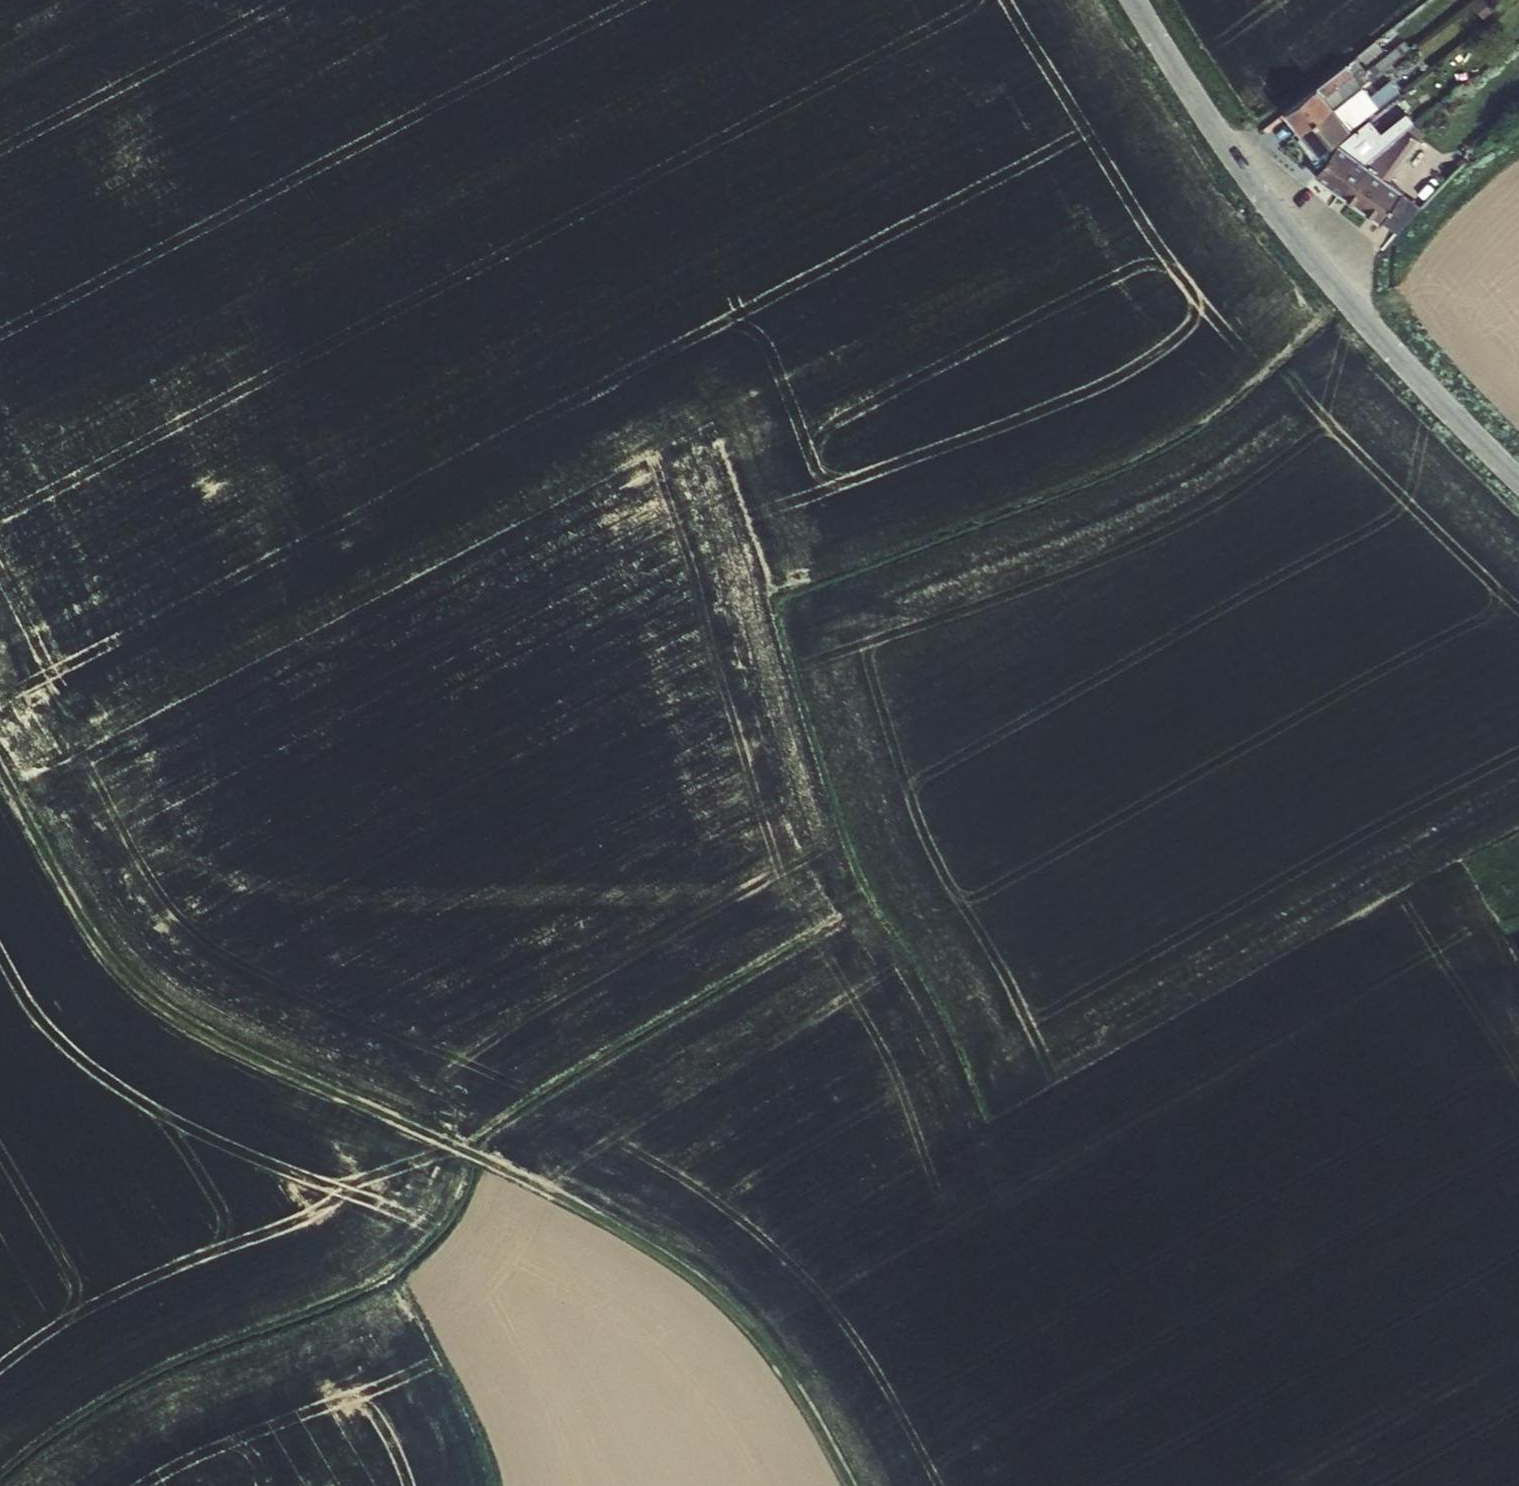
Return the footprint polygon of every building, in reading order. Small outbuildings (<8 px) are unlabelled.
[(1281,107),(1316,153),(1401,88),(1393,77),(1373,93),(1346,57),(1281,107)] [(1423,202),(1389,178),(1426,128),(1401,110),(1388,129),(1361,110),(1316,173),(1400,233),(1423,202)]
